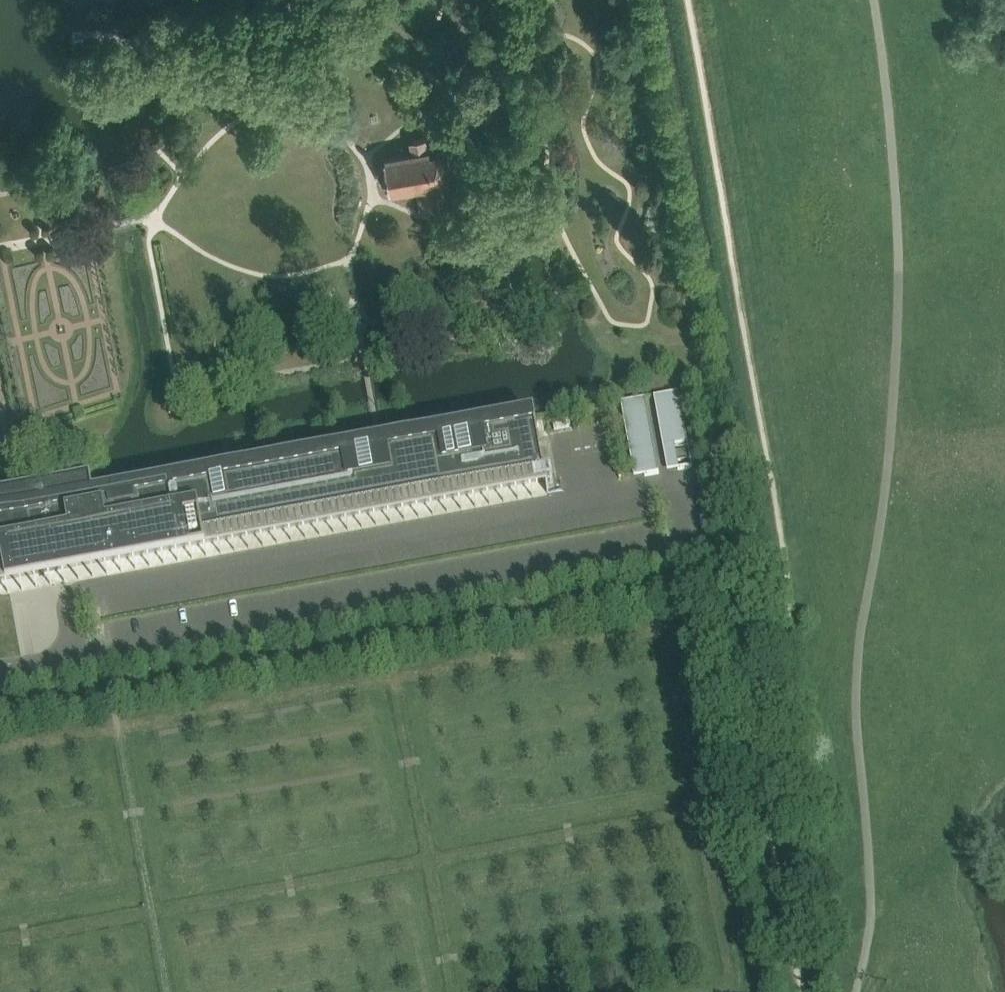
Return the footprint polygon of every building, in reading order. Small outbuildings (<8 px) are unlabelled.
[(391,158),(396,194),(424,191),(426,208),(443,206),(443,199),(453,198),(450,180),(458,173),(456,161),(446,154),(432,156),(431,152),(391,158)] [(679,394),(665,396),(678,470),(692,468),(679,394)] [(659,474),(646,400),(632,402),(645,476),(659,474)] [(7,579),(4,562),(21,559),(31,557),(34,574),(64,569),(61,552),(102,544),(105,561),(545,481),(548,495),(549,494),(536,420),(384,448),(17,516),(0,518),(0,581),(7,579)]
